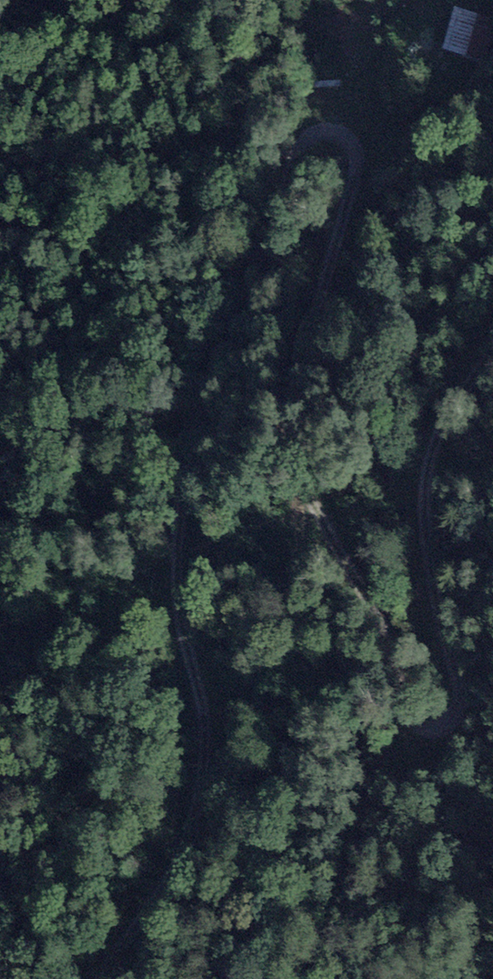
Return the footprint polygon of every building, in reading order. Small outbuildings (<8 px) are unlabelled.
[(458,13),(447,52),(483,62),(492,25),(492,23),(458,13)]
